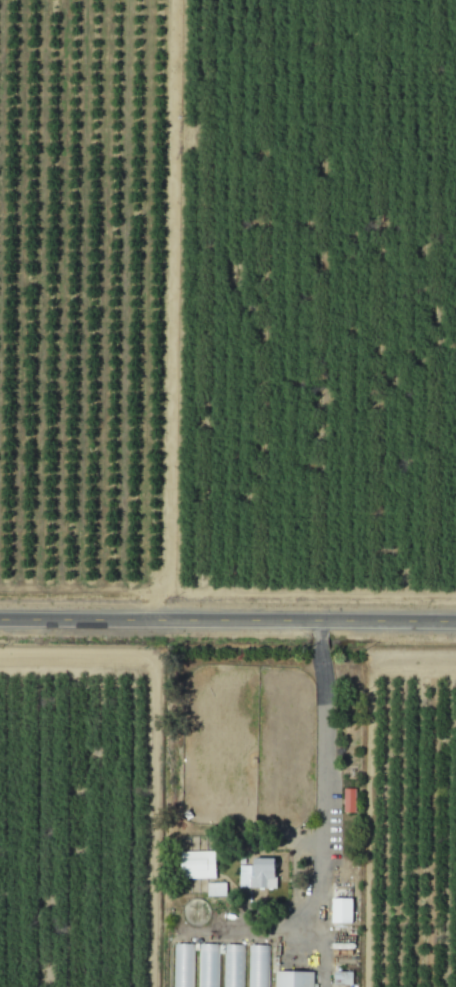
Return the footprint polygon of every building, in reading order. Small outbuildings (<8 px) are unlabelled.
[(345,790),(345,798),(356,798),(356,790),(345,790)] [(212,867),(196,866),(196,877),(212,878),(212,867)] [(333,923),(354,923),(355,898),(334,898),(333,923)] [(173,986),(192,986),(193,944),(173,943),(173,986)] [(242,945),(200,945),(199,956),(193,956),(193,986),(197,986),(242,986),(242,945)] [(247,945),(246,986),(267,986),(268,945),(247,945)]
